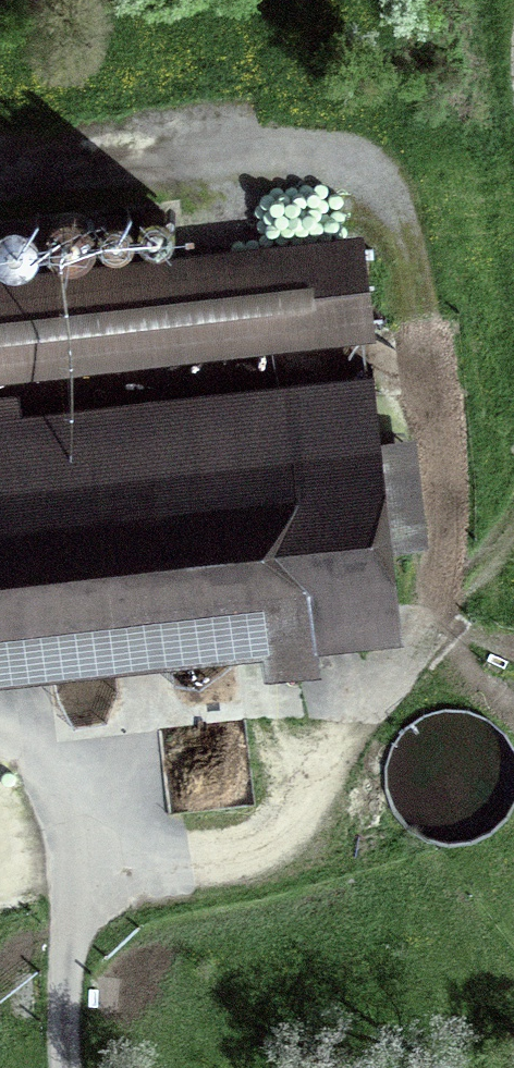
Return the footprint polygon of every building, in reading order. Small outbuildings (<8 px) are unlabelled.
[(143,226),(156,232),(169,226),(174,213),(169,200),(156,195),(143,200),(137,213),(143,226)] [(55,244),(71,249),(86,244),(95,230),(95,214),(85,202),(69,197),(54,202),(45,215),(45,231),(55,244)] [(101,232),(114,238),(127,233),(133,220),(128,206),(115,201),(101,206),(96,219),(101,232)] [(13,254),(28,250),(37,237),(37,222),(28,210),(13,205),(0,209),(0,250),(13,254)] [(374,337),(362,232),(0,273),(0,380),(374,337)] [(417,438),(416,431),(382,435),(374,370),(22,411),(19,392),(0,394),(0,486),(417,438)] [(417,438),(0,486),(0,682),(261,652),(264,680),(320,673),(317,646),(405,636),(395,548),(429,544),(417,438)]
